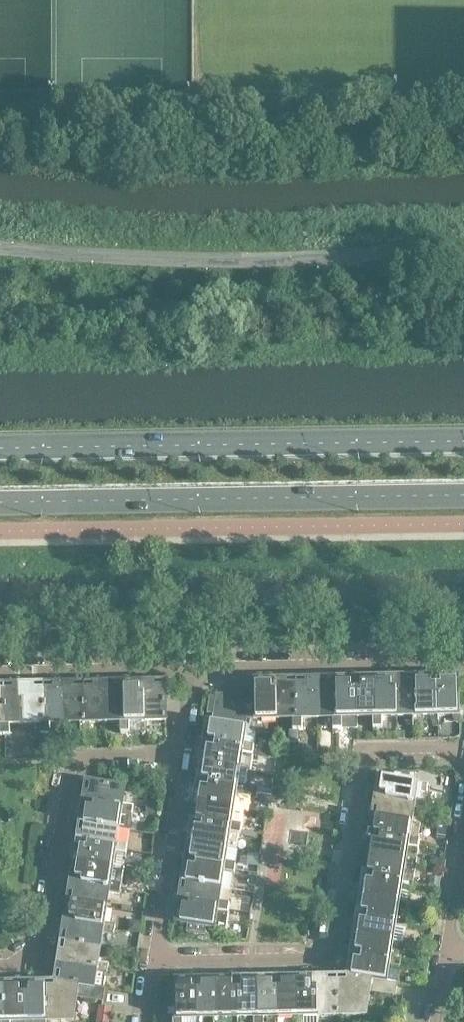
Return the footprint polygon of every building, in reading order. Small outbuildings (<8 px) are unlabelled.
[(418,716),(417,683),(402,683),(402,677),(392,678),(392,683),(391,683),(391,690),(396,690),(397,717),(413,716),(418,716)] [(458,716),(457,682),(442,682),(442,677),(432,677),(432,682),(432,690),(437,690),(437,716),(458,716)] [(378,717),(377,683),(362,684),(362,678),(352,678),(352,684),(352,691),(357,691),(357,718),(373,717),(378,717)] [(338,718),(337,684),(322,684),(322,679),(312,679),(312,685),(312,692),(317,692),(317,718),(333,718),(338,718)] [(298,719),(297,685),(283,685),(282,680),(272,680),(272,685),(272,692),(277,692),(277,719),(293,719),(298,719)] [(166,721),(165,688),(150,688),(150,682),(139,683),(139,688),(140,695),(145,695),(145,722),(166,721)] [(437,716),(437,690),(432,690),(432,682),(417,683),(418,716),(413,716),(413,728),(422,728),(422,716),(437,716)] [(125,722),(125,688),(110,689),(110,683),(99,683),(99,689),(99,696),(104,696),(105,723),(120,722),(125,722)] [(397,717),(396,690),(391,690),(391,683),(377,683),(378,717),(373,717),(373,729),(382,729),(382,717),(397,717)] [(85,723),(85,689),(70,689),(70,684),(59,684),(59,690),(60,697),(65,697),(65,723),(80,723),(85,723)] [(357,718),(357,691),(352,691),(352,684),(337,684),(338,718),(333,718),(333,730),(342,729),(342,718),(357,718)] [(45,724),(45,690),(30,690),(30,685),(19,685),(19,690),(20,698),(25,698),(25,724),(40,724),(45,724)] [(277,719),(277,692),(272,692),(272,685),(256,686),(256,694),(257,719),(277,719)] [(317,718),(317,692),(312,692),(312,685),(297,685),(298,719),(293,719),(293,730),(302,730),(302,719),(317,718)] [(145,722),(145,695),(140,695),(139,688),(125,688),(125,722),(120,722),(121,734),(130,734),(130,722),(145,722)] [(105,723),(104,696),(99,696),(99,689),(85,689),(85,723),(80,723),(81,735),(90,734),(90,723),(105,723)] [(25,724),(25,698),(20,698),(19,690),(5,691),(5,724),(0,725),(1,736),(10,736),(10,724),(25,724)] [(65,723),(65,697),(60,697),(59,690),(45,690),(45,724),(40,724),(41,735),(50,735),(50,724),(65,723)] [(224,726),(229,694),(216,694),(216,698),(210,697),(208,710),(214,711),(212,724),(224,726)] [(245,718),(244,694),(229,694),(224,726),(245,730),(247,720),(245,718)] [(257,719),(256,694),(244,694),(245,718),(247,720),(257,719)] [(245,730),(224,726),(212,724),(209,740),(216,741),(216,746),(242,750),(241,755),(253,757),(254,747),(243,745),(245,730)] [(239,770),(241,755),(242,750),(216,746),(216,741),(209,740),(204,739),(202,750),(208,751),(205,765),(239,770)] [(237,785),(239,770),(205,765),(203,779),(210,781),(210,786),(236,790),(235,794),(247,796),(248,787),(237,785)] [(424,810),(428,786),(429,785),(383,778),(381,794),(388,795),(387,800),(414,804),(413,809),(424,810)] [(233,809),(235,794),(236,790),(210,786),(210,781),(203,779),(198,779),(196,789),(201,790),(199,804),(233,809)] [(122,805),(125,789),(91,784),(89,800),(96,801),(95,806),(122,810),(121,815),(132,816),(134,807),(122,805)] [(413,809),(414,804),(387,800),(388,795),(381,794),(376,793),(374,804),(379,805),(377,818),(411,824),(413,809)] [(121,815),(122,810),(95,806),(96,801),(89,800),(83,799),(82,809),(87,810),(85,824),(118,829),(121,815)] [(230,824),(233,809),(199,804),(197,819),(204,820),(203,825),(230,829),(229,834),(240,836),(242,826),(230,824)] [(229,834),(230,829),(203,825),(204,820),(197,819),(192,818),(190,829),(195,830),(193,844),(227,849),(229,834)] [(408,839),(411,824),(377,818),(375,833),(382,834),(381,839),(408,844),(407,848),(418,850),(420,840),(408,839)] [(116,844),(118,829),(85,824),(83,839),(90,840),(89,845),(116,849),(115,854),(126,855),(127,846),(116,844)] [(407,848),(408,844),(381,839),(382,834),(375,833),(369,832),(368,843),(373,844),(371,858),(405,863),(407,848)] [(115,854),(116,849),(89,845),(90,840),(83,839),(77,838),(76,849),(81,850),(79,864),(112,869),(115,854)] [(224,864),(227,849),(193,844),(191,858),(198,859),(197,865),(224,869),(223,873),(234,875),(236,866),(224,864)] [(223,873),(224,869),(197,865),(198,859),(191,858),(185,858),(184,868),(189,869),(187,883),(220,888),(223,873)] [(416,865),(405,863),(371,858),(369,873),(376,874),(375,879),(402,883),(401,888),(412,890),(416,865)] [(110,884),(112,869),(79,864),(76,879),(84,880),(83,885),(109,889),(109,894),(120,895),(121,886),(110,884)] [(401,888),(402,883),(375,879),(376,874),(369,873),(363,872),(362,883),(367,883),(365,897),(398,903),(401,888)] [(109,894),(109,889),(83,885),(84,880),(76,879),(71,878),(69,888),(75,889),(72,903),(106,908),(109,894)] [(218,903),(220,888),(187,883),(185,898),(192,899),(191,904),(217,908),(217,913),(227,914),(228,915),(230,905),(218,903)] [(227,914),(217,913),(217,908),(191,904),(192,899),(185,898),(179,897),(178,908),(183,909),(181,923),(224,930),(227,914)] [(396,918),(398,903),(365,897),(362,912),(370,913),(369,918),(395,923),(395,927),(406,929),(407,919),(396,918)] [(104,923),(106,908),(72,903),(70,918),(77,919),(77,924),(103,928),(102,933),(114,934),(115,925),(104,923)] [(392,942),(395,927),(395,923),(369,918),(370,913),(362,912),(357,911),(356,922),(361,923),(359,937),(392,942)] [(102,933),(103,928),(77,924),(77,919),(70,918),(65,917),(63,928),(69,929),(66,943),(100,948),(102,933)] [(390,957),(392,942),(359,937),(356,951),(363,953),(363,958),(389,962),(388,967),(400,968),(401,959),(390,957)] [(98,963),(100,948),(66,943),(64,957),(71,958),(70,963),(97,968),(96,972),(107,974),(109,965),(98,963)] [(386,982),(388,967),(389,962),(363,958),(363,953),(356,951),(351,951),(349,961),(354,963),(352,977),(371,979),(386,982)] [(96,972),(97,968),(70,963),(71,958),(64,957),(59,957),(57,967),(62,968),(60,982),(79,985),(94,987),(96,972)] [(338,1016),(337,982),(323,982),(323,977),(312,977),(312,983),(312,990),(317,990),(317,1017),(338,1016)] [(365,1016),(369,993),(371,979),(352,977),(351,982),(337,982),(338,1016),(365,1016)] [(298,1017),(297,983),(283,983),(283,978),(272,978),(272,983),(272,991),(277,991),(277,1017),(293,1017),(298,1017)] [(218,1019),(217,985),(203,985),(203,979),(193,980),(193,985),(193,992),(197,992),(198,1019),(213,1019),(218,1019)] [(258,1018),(257,984),(243,984),(243,979),(232,979),(232,984),(232,992),(237,991),(237,1018),(253,1018),(258,1018)] [(395,997),(397,985),(397,983),(386,982),(371,979),(369,993),(395,997)] [(73,1021),(77,999),(79,985),(60,982),(59,988),(45,988),(46,1021),(73,1021)] [(45,988),(31,988),(31,983),(20,983),(20,988),(20,996),(25,996),(25,1021),(43,1021),(46,1021),(45,988)] [(277,991),(272,991),(272,983),(257,984),(258,1018),(253,1018),(253,1021),(263,1021),(263,1018),(277,1017),(277,991)] [(317,990),(312,990),(312,983),(297,983),(298,1017),(293,1017),(293,1021),(303,1021),(303,1017),(317,1017),(317,990)] [(237,991),(232,992),(232,984),(217,985),(218,1019),(213,1019),(214,1021),(223,1021),(223,1019),(237,1018),(237,991)] [(103,1003),(105,991),(105,989),(94,987),(79,985),(77,999),(103,1003)] [(197,992),(193,992),(193,985),(177,985),(178,1019),(173,1019),(174,1021),(183,1021),(183,1019),(198,1019),(197,992)] [(25,996),(20,996),(20,988),(5,989),(6,1021),(25,1021),(25,996)]
